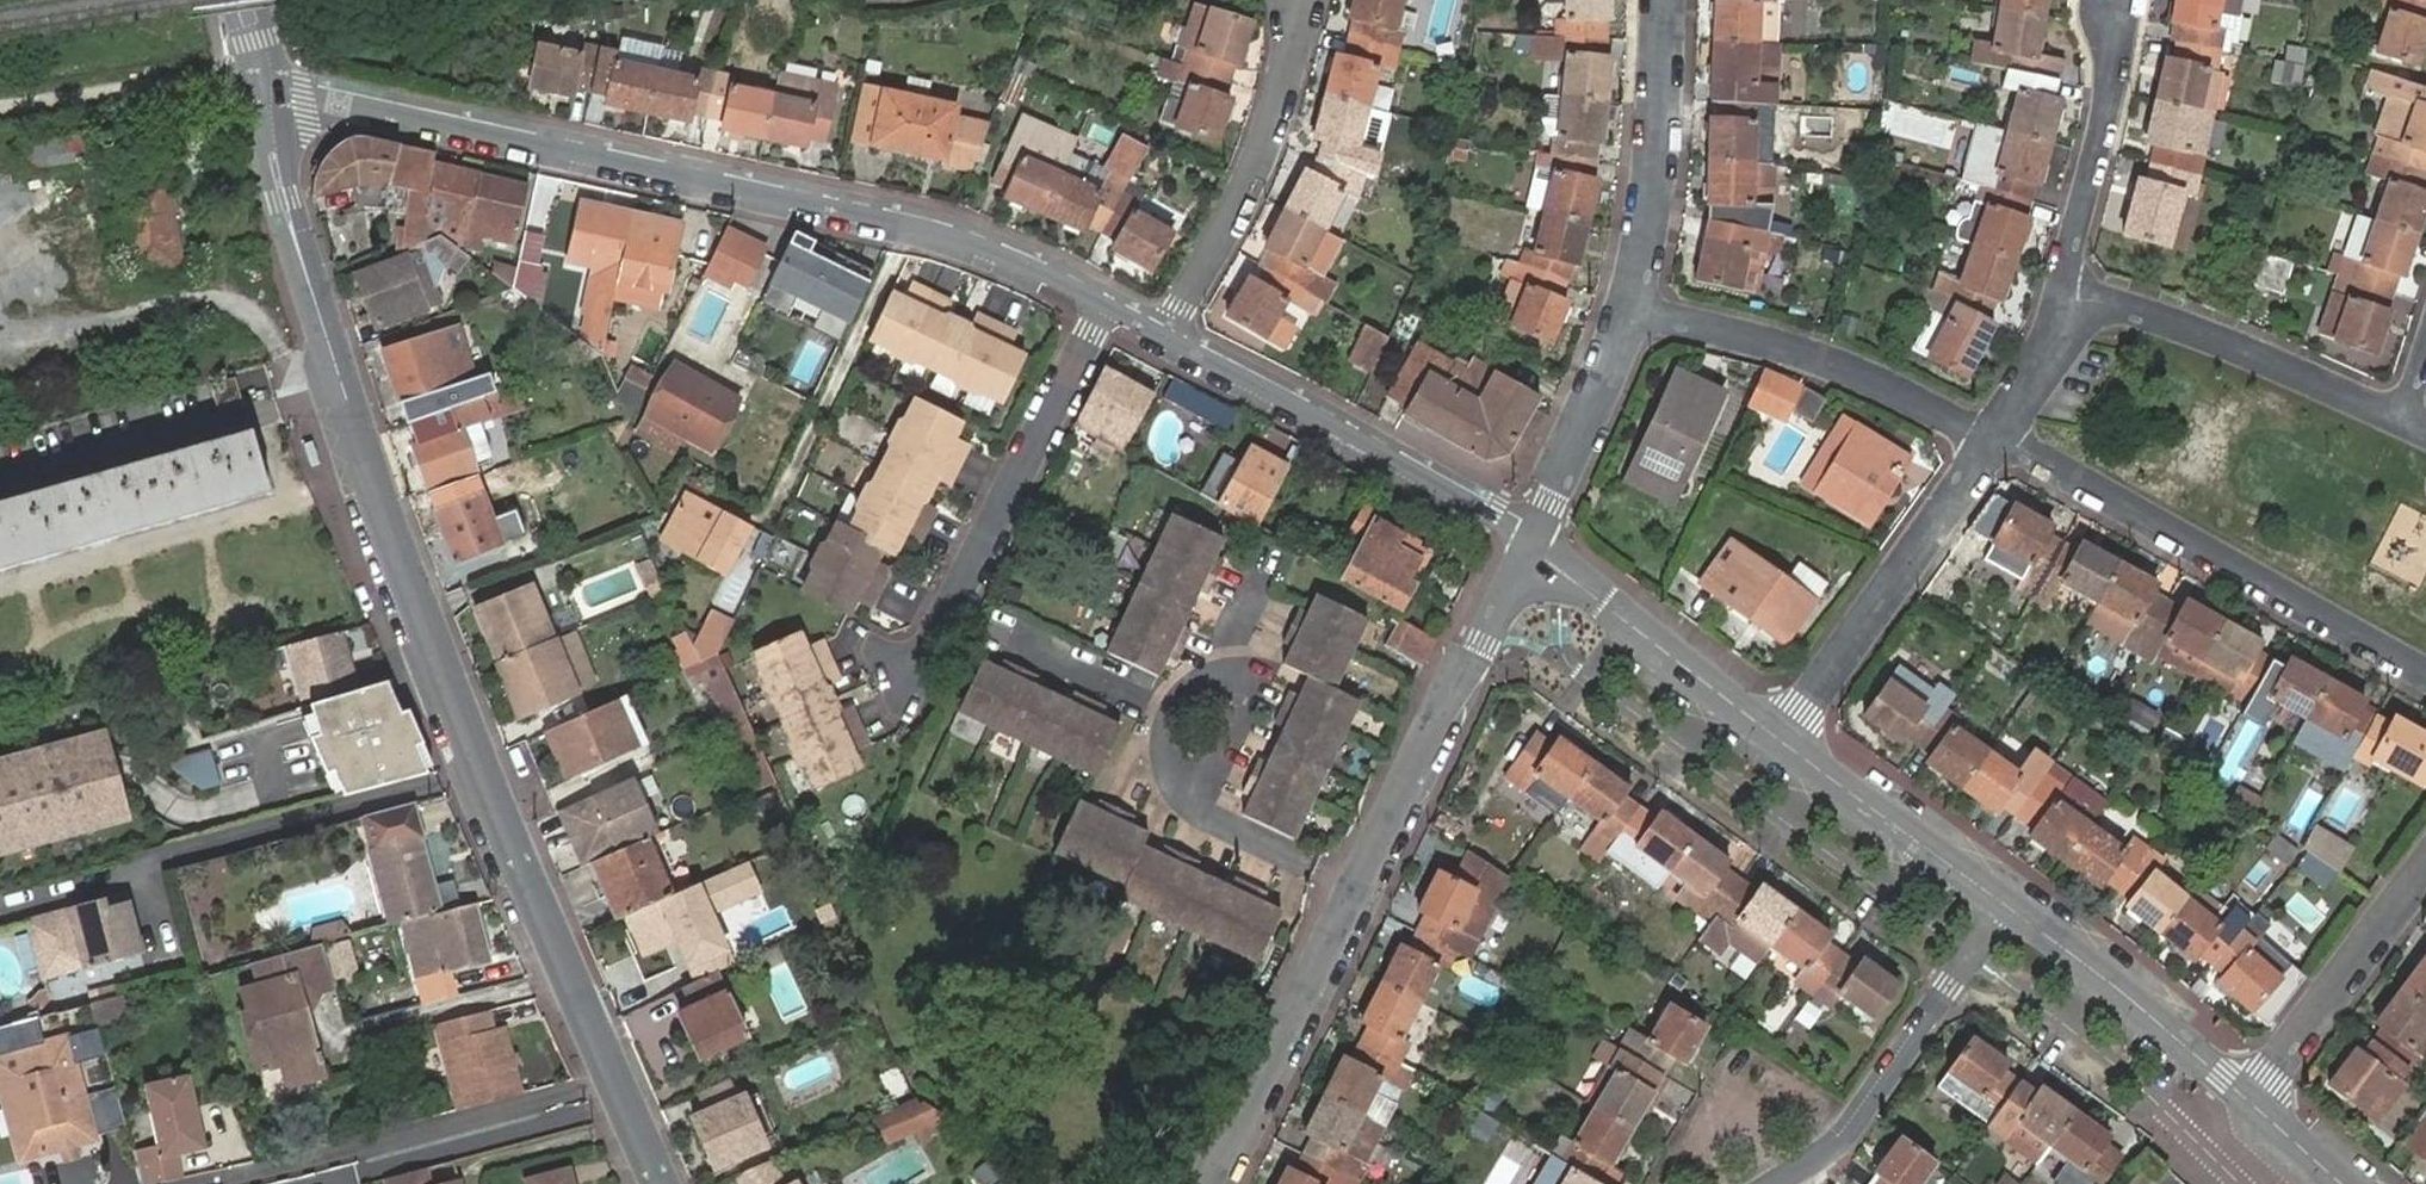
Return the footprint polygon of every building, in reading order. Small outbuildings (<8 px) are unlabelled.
[(1396,51),(1401,34),(1392,31),(1401,0),(1355,0),(1349,21),(1353,22),(1349,40),(1396,51)] [(1558,36),(1606,39),(1607,17),(1612,17),(1611,0),(1567,0),(1566,15),(1559,15),(1558,36)] [(1713,43),(1755,44),(1775,44),(1777,0),(1774,1),(1774,0),(1715,0),(1713,43)] [(2002,8),(2045,15),(2046,0),(2003,0),(2002,8)] [(2226,51),(2229,34),(2218,31),(2221,11),(2243,15),(2247,0),(2179,0),(2174,24),(2180,25),(2177,43),(2226,51)] [(2382,3),(2393,7),(2378,49),(2420,63),(2425,44),(2425,0),(2383,0),(2382,3)] [(1189,51),(1184,66),(1231,82),(1237,67),(1239,67),(1254,27),(1198,8),(1189,34),(1203,39),(1198,54),(1189,51)] [(2045,15),(2002,8),(1996,50),(2014,54),(2010,71),(2059,82),(2064,61),(2039,56),(2045,15)] [(1571,55),(1567,96),(1610,100),(1613,59),(1606,58),(1606,39),(1558,36),(1527,35),(1527,51),(1571,55)] [(1325,95),(1365,106),(1376,66),(1390,70),(1396,51),(1349,40),(1345,58),(1336,55),(1325,95)] [(1717,84),(1716,100),(1768,101),(1772,102),(1775,44),(1755,44),(1713,43),(1710,83),(1717,84)] [(2159,102),(2216,115),(2229,68),(2224,66),(2226,51),(2177,43),(2174,58),(2168,57),(2159,102)] [(593,93),(602,52),(587,50),(584,57),(540,48),(532,89),(575,97),(578,90),(593,93)] [(649,114),(659,73),(619,65),(620,56),(602,52),(593,93),(612,97),(610,106),(649,114)] [(1036,65),(1020,56),(1015,70),(1030,78),(1036,65)] [(1184,66),(1162,59),(1157,72),(1191,87),(1186,100),(1171,93),(1160,117),(1213,140),(1230,103),(1224,100),(1230,83),(1183,68),(1184,66)] [(1183,68),(1230,83),(1231,82),(1184,66),(1183,68)] [(2387,157),(2425,170),(2425,85),(2376,67),(2369,85),(2418,103),(2402,146),(2392,142),(2387,157)] [(2021,91),(2010,131),(2052,142),(2063,102),(2055,99),(2059,82),(2010,71),(2007,88),(2021,91)] [(710,120),(719,78),(702,74),(700,83),(659,73),(649,114),(691,122),(692,115),(710,120)] [(840,90),(782,77),(775,100),(767,139),(808,150),(811,141),(827,145),(840,90)] [(737,81),(719,78),(710,120),(728,123),(726,130),(767,139),(775,100),(735,91),(737,81)] [(878,144),(887,95),(867,92),(856,139),(878,144)] [(972,172),(992,124),(955,116),(957,110),(888,94),(887,95),(878,144),(945,159),(944,165),(972,172)] [(1324,138),(1318,157),(1365,173),(1373,151),(1354,146),(1365,106),(1325,95),(1325,99),(1316,135),(1324,138)] [(1547,152),(1598,160),(1601,142),(1606,142),(1610,100),(1567,96),(1562,138),(1550,138),(1547,152)] [(1709,117),(1708,160),(1751,160),(1753,117),(1767,117),(1768,101),(1716,100),(1716,116),(1709,117)] [(2152,163),(2200,176),(2216,115),(2159,102),(2150,143),(2157,145),(2152,163)] [(1983,167),(1978,187),(2031,202),(2038,181),(2041,182),(2052,142),(2010,131),(2000,171),(1983,167)] [(86,132),(14,144),(17,167),(90,156),(86,132)] [(396,187),(396,144),(370,139),(364,138),(359,138),(354,139),(349,141),(343,144),(339,146),(333,153),(328,158),(322,168),(319,178),(319,185),(318,192),(320,198),(363,185),(396,187)] [(1451,159),(1469,161),(1472,141),(1454,138),(1451,159)] [(1007,197),(1047,215),(1062,177),(1023,160),(1029,147),(1015,141),(996,184),(1009,191),(1007,197)] [(439,153),(396,144),(396,187),(422,189),(424,228),(441,228),(441,210),(439,162),(439,153)] [(1023,160),(1062,177),(1068,164),(1029,147),(1023,160)] [(1552,171),(1542,210),(1586,220),(1597,181),(1594,178),(1598,160),(1547,152),(1536,151),(1533,164),(1552,171)] [(1302,170),(1283,207),(1322,227),(1342,191),(1356,197),(1365,173),(1318,157),(1312,174),(1302,170)] [(2378,219),(2419,233),(2425,213),(2425,170),(2387,157),(2380,176),(2392,179),(2378,219)] [(1721,203),(1716,220),(1764,231),(1771,204),(1750,201),(1751,183),(1772,185),(1773,161),(1767,160),(1751,160),(1708,160),(1708,202),(1721,203)] [(484,174),(439,162),(441,210),(473,218),(484,174)] [(2196,193),(2200,176),(2152,163),(2148,180),(2141,179),(2126,234),(2168,247),(2185,190),(2196,193)] [(532,186),(484,174),(473,218),(470,231),(477,233),(480,220),(508,226),(506,239),(518,241),(532,186)] [(184,267),(170,177),(119,187),(123,212),(108,215),(113,239),(127,237),(134,276),(184,267)] [(1103,233),(1124,189),(1107,180),(1100,194),(1062,177),(1047,215),(1085,231),(1089,225),(1103,233)] [(395,207),(396,187),(363,185),(367,206),(395,207)] [(1985,209),(1973,247),(2017,261),(2030,222),(2025,221),(2031,202),(1978,187),(1974,205),(1985,209)] [(1142,200),(1124,189),(1103,233),(1120,242),(1116,249),(1150,269),(1170,233),(1136,214),(1142,200)] [(621,273),(634,212),(583,201),(575,240),(570,260),(569,262),(601,268),(595,298),(591,316),(595,316),(591,334),(606,340),(607,335),(620,278),(621,273)] [(1271,249),(1263,264),(1305,289),(1309,291),(1318,296),(1329,277),(1320,272),(1339,236),(1322,227),(1283,207),(1264,244),(1271,249)] [(470,231),(473,218),(441,210),(441,228),(449,235),(453,238),(463,246),(470,231)] [(1527,248),(1521,264),(1566,283),(1573,261),(1576,261),(1586,220),(1542,210),(1533,249),(1527,248)] [(684,224),(634,212),(621,273),(620,278),(670,288),(672,282),(684,224)] [(2349,276),(2396,292),(2402,276),(2405,277),(2419,233),(2378,219),(2362,262),(2354,259),(2349,276)] [(477,233),(506,239),(508,226),(480,220),(477,233)] [(1764,231),(1716,220),(1712,234),(1708,234),(1700,276),(1739,286),(1746,260),(1750,244),(1760,246),(1764,231)] [(1777,250),(1784,227),(1766,222),(1760,246),(1777,250)] [(769,246),(727,225),(702,277),(730,290),(735,281),(749,288),(769,246)] [(880,271),(800,231),(765,303),(793,317),(801,300),(826,312),(818,328),(845,341),(880,271)] [(548,239),(526,234),(520,259),(542,264),(548,239)] [(449,235),(407,252),(409,256),(364,275),(380,322),(443,300),(438,286),(451,259),(463,268),(473,255),(463,246),(453,238),(449,235)] [(2017,261),(1973,247),(1960,287),(1948,283),(1942,299),(1985,320),(1995,298),(2004,301),(2017,261)] [(2264,255),(2253,288),(2286,296),(2296,263),(2264,255)] [(542,264),(520,259),(519,268),(514,288),(529,298),(534,301),(542,264)] [(1756,290),(1763,264),(1746,260),(1739,286),(1756,290)] [(514,288),(519,268),(499,264),(497,274),(514,288)] [(1305,289),(1263,264),(1255,280),(1249,276),(1229,312),(1265,333),(1284,344),(1294,325),(1276,315),(1286,298),(1296,304),(1310,312),(1318,296),(1309,291),(1305,289)] [(1566,283),(1521,264),(1516,280),(1529,285),(1523,300),(1507,294),(1497,318),(1553,340),(1569,301),(1561,299),(1566,283)] [(2390,307),(2396,292),(2349,276),(2344,291),(2352,294),(2346,310),(2331,305),(2322,332),(2381,350),(2394,309),(2390,307)] [(1329,277),(1318,296),(1325,300),(1335,281),(1329,277)] [(895,292),(873,336),(905,351),(933,291),(916,283),(908,298),(895,292)] [(529,298),(514,288),(496,294),(503,308),(516,304),(519,312),(533,308),(529,298)] [(933,291),(905,351),(937,367),(958,322),(943,314),(950,299),(933,291)] [(1942,299),(1926,293),(1919,309),(1930,314),(1913,350),(1968,377),(1993,323),(1985,320),(1942,299)] [(977,331),(958,322),(937,367),(971,383),(1001,322),(985,315),(977,331)] [(1016,330),(1001,322),(971,383),(1004,399),(1026,354),(1009,346),(1016,330)] [(1391,339),(1372,328),(1357,361),(1376,371),(1391,339)] [(406,423),(482,395),(476,378),(459,383),(457,377),(443,380),(430,345),(444,339),(441,329),(402,343),(380,350),(406,423)] [(607,335),(606,340),(605,347),(620,351),(624,338),(607,335)] [(443,380),(457,377),(444,339),(430,345),(443,380)] [(1412,407),(1407,414),(1486,462),(1512,454),(1539,408),(1545,398),(1479,360),(1471,373),(1422,346),(1394,395),(1412,407)] [(645,381),(653,367),(635,357),(628,371),(645,381)] [(646,410),(680,429),(714,448),(742,399),(674,360),(646,410)] [(1131,381),(1106,367),(1105,371),(1079,421),(1128,448),(1153,402),(1127,387),(1131,381)] [(1652,476),(1688,497),(1714,449),(1735,391),(1683,371),(1659,424),(1673,429),(1652,476)] [(1801,387),(1769,374),(1757,405),(1788,419),(1801,387)] [(239,375),(213,383),(219,407),(245,399),(239,375)] [(1157,396),(1131,381),(1127,387),(1153,402),(1154,400),(1157,396)] [(1230,408),(1179,384),(1171,399),(1223,423),(1230,408)] [(1815,422),(1827,401),(1806,391),(1796,411),(1815,422)] [(485,402),(482,395),(406,423),(429,485),(474,468),(468,453),(458,429),(480,421),(491,417),(490,415),(485,402)] [(499,396),(485,402),(490,415),(503,409),(499,396)] [(905,433),(964,463),(972,445),(957,438),(964,422),(955,417),(922,400),(921,400),(905,433)] [(668,449),(680,429),(646,410),(634,430),(668,449)] [(458,429),(468,453),(489,444),(480,421),(458,429)] [(1678,503),(1688,497),(1652,476),(1673,429),(1659,424),(1633,481),(1635,483),(1678,503)] [(1873,523),(1886,506),(1878,499),(1897,473),(1906,479),(1918,462),(1865,428),(1824,488),(1873,523)] [(0,503),(0,568),(272,490),(254,430),(0,503)] [(956,479),(964,463),(905,433),(890,464),(933,486),(941,471),(956,479)] [(1223,504),(1258,525),(1292,468),(1257,447),(1234,485),(1217,475),(1206,494),(1223,504)] [(925,502),(933,486),(890,464),(874,496),(933,526),(941,510),(925,502)] [(1878,499),(1886,506),(1906,479),(1897,473),(1878,499)] [(483,488),(436,506),(458,558),(503,540),(483,488)] [(689,530),(681,544),(733,569),(756,521),(688,488),(671,520),(689,530)] [(925,543),(933,526),(874,496),(857,530),(887,545),(901,552),(910,535),(925,543)] [(1355,530),(1369,537),(1380,517),(1383,512),(1370,504),(1355,530)] [(2017,590),(2031,597),(2041,579),(2062,542),(2048,534),(2052,527),(2014,504),(1993,541),(2032,565),(2022,582),(2017,590)] [(519,512),(502,517),(510,542),(527,537),(519,512)] [(1176,513),(1112,652),(1163,675),(1171,656),(1180,661),(1195,626),(1187,622),(1202,587),(1210,590),(1225,555),(1218,552),(1225,534),(1176,513)] [(1369,537),(1346,576),(1401,608),(1427,561),(1413,552),(1419,542),(1380,517),(1369,537)] [(663,534),(681,544),(689,530),(671,520),(663,534)] [(887,545),(857,530),(842,522),(827,553),(887,584),(894,567),(880,559),(887,545)] [(756,536),(744,564),(760,571),(771,543),(756,536)] [(2032,565),(1993,541),(1982,559),(2022,582),(2032,565)] [(2060,581),(2097,602),(2119,564),(2083,543),(2077,551),(2062,542),(2041,579),(2055,588),(2060,581)] [(1816,606),(1734,545),(1702,586),(1786,647),(1816,606)] [(878,601),(887,584),(827,553),(809,589),(853,612),(863,594),(878,601)] [(2146,638),(2166,602),(2152,593),(2156,584),(2119,564),(2097,602),(2136,623),(2132,630),(2146,638)] [(1802,566),(1794,577),(1817,592),(1825,581),(1802,566)] [(496,626),(508,656),(511,655),(556,636),(534,583),(479,607),(488,630),(496,626)] [(1317,594),(1317,595),(1309,613),(1300,610),(1285,642),(1294,647),(1286,665),(1308,675),(1299,695),(1291,691),(1277,722),(1285,726),(1268,763),(1260,759),(1245,792),(1253,796),(1245,815),(1296,837),(1358,698),(1337,688),(1368,618),(1319,595),(1317,594)] [(2202,660),(2223,622),(2187,600),(2181,609),(2166,602),(2146,638),(2160,646),(2165,639),(2202,660)] [(722,651),(738,616),(714,604),(696,643),(703,659),(722,651)] [(1406,653),(1425,665),(1428,659),(1431,652),(1435,645),(1439,638),(1398,614),(1396,618),(1398,620),(1385,641),(1396,647),(1406,653)] [(2261,644),(2223,622),(2202,660),(2239,682),(2236,688),(2250,696),(2271,659),(2257,651),(2261,644)] [(488,630),(500,659),(508,656),(496,626),(488,630)] [(703,659),(696,643),(690,628),(673,636),(686,667),(703,659)] [(773,682),(837,655),(829,639),(814,645),(807,629),(759,649),(773,682)] [(357,682),(344,630),(292,644),(305,696),(357,682)] [(524,686),(513,691),(522,713),(579,690),(556,636),(511,655),(524,686)] [(723,653),(722,651),(703,659),(735,730),(753,721),(723,653)] [(508,656),(500,659),(513,691),(524,686),(511,655),(508,656)] [(787,714),(835,695),(828,678),(844,671),(837,655),(773,682),(787,714)] [(2285,667),(2271,659),(2250,696),(2263,704),(2269,696),(2306,718),(2327,680),(2291,659),(2285,667)] [(1040,675),(1006,660),(1002,670),(984,662),(959,717),(1096,779),(1122,724),(1107,718),(1112,708),(1077,692),(1072,701),(1036,685),(1040,675)] [(391,680),(315,703),(318,711),(304,714),(339,797),(437,771),(411,708),(403,709),(391,680)] [(2365,702),(2327,680),(2306,718),(2343,739),(2340,746),(2355,755),(2377,718),(2362,709),(2365,702)] [(1918,745),(1945,709),(1932,700),(1926,707),(1891,682),(1866,716),(1900,743),(1906,735),(1918,745)] [(1945,709),(1955,695),(1943,685),(1932,700),(1945,709)] [(842,713),(835,695),(787,714),(801,748),(864,721),(858,706),(842,713)] [(637,743),(616,698),(551,727),(571,772),(637,743)] [(1958,719),(1945,709),(1918,745),(1932,755),(1927,762),(1961,786),(1986,751),(1953,726),(1958,719)] [(2377,718),(2355,755),(2371,765),(2375,757),(2425,786),(2425,784),(2425,736),(2397,719),(2392,726),(2377,718)] [(760,787),(779,779),(753,721),(735,730),(760,787)] [(872,740),(864,721),(801,748),(817,783),(864,764),(857,746),(872,740)] [(0,762),(0,854),(131,817),(106,732),(0,762)] [(1571,796),(1595,762),(1560,738),(1555,745),(1538,733),(1511,771),(1563,807),(1571,796)] [(207,749),(165,762),(200,791),(220,785),(207,749)] [(2021,777),(1986,751),(1961,786),(1995,810),(2000,803),(2013,814),(2039,778),(2027,768),(2021,777)] [(2039,778),(2051,762),(2038,752),(2027,768),(2039,778)] [(1630,787),(1595,762),(1571,796),(1605,821),(1597,833),(1614,845),(1641,807),(1625,795),(1630,787)] [(585,864),(594,860),(649,836),(661,831),(636,774),(560,808),(585,864)] [(2063,861),(2087,825),(2055,801),(2059,793),(2039,778),(2013,814),(2033,829),(2028,835),(2063,861)] [(777,787),(759,795),(767,814),(785,806),(777,787)] [(443,909),(417,801),(365,815),(395,922),(402,920),(443,909)] [(1061,859),(1133,892),(1127,904),(1265,967),(1289,914),(1268,905),(1272,895),(1240,881),(1236,890),(1201,874),(1205,866),(1172,850),(1168,859),(1151,852),(1158,837),(1138,828),(1142,819),(1108,805),(1105,813),(1085,805),(1061,859)] [(1657,818),(1641,807),(1614,845),(1629,856),(1638,845),(1673,870),(1697,837),(1663,811),(1657,818)] [(2124,852),(2087,825),(2063,861),(2098,887),(2104,880),(2116,890),(2142,856),(2129,846),(2124,852)] [(2275,831),(2264,846),(2291,865),(2302,850),(2275,831)] [(594,860),(619,918),(674,893),(649,836),(594,860)] [(1729,860),(1697,837),(1673,870),(1688,881),(1680,892),(1714,917),(1741,880),(1724,868),(1729,860)] [(2299,872),(2333,886),(2347,851),(2313,838),(2299,872)] [(1512,878),(1473,852),(1459,880),(1440,871),(1421,909),(1427,913),(1419,931),(1461,953),(1472,958),(1512,878)] [(2156,866),(2142,856),(2116,890),(2129,900),(2124,907),(2160,933),(2186,900),(2152,873),(2156,866)] [(1757,892),(1741,880),(1714,917),(1699,938),(1721,953),(1730,939),(1760,960),(1773,942),(1797,909),(1763,885),(1757,892)] [(122,895),(115,896),(119,907),(125,905),(122,895)] [(119,907),(115,896),(24,919),(39,978),(137,952),(125,905),(119,907)] [(2221,929),(2186,900),(2160,933),(2193,961),(2198,955),(2211,965),(2237,934),(2226,924),(2221,929)] [(492,962),(476,901),(443,909),(402,920),(418,980),(492,962)] [(1830,933),(1797,909),(1773,942),(1805,965),(1797,977),(1815,991),(1843,953),(1825,940),(1830,933)] [(839,914),(826,920),(834,939),(847,934),(839,914)] [(316,940),(347,934),(344,921),(313,926),(316,940)] [(1461,953),(1419,931),(1409,948),(1402,946),(1384,982),(1420,1000),(1438,964),(1452,971),(1461,953)] [(2248,943),(2237,934),(2211,965),(2222,976),(2217,983),(2252,1013),(2279,981),(2243,950),(2248,943)] [(330,943),(339,979),(359,974),(350,938),(330,943)] [(669,939),(634,953),(647,982),(680,967),(669,939)] [(322,989),(337,986),(325,940),(304,945),(295,948),(248,961),(254,986),(238,991),(244,1014),(249,1037),(244,1039),(254,1074),(279,1068),(284,1088),(321,1079),(318,1069),(324,1068),(321,1058),(316,1058),(311,1035),(306,1028),(301,1014),(311,993),(322,989)] [(1860,965),(1843,953),(1815,991),(1831,1002),(1840,990),(1874,1014),(1898,982),(1865,958),(1860,965)] [(2404,987),(2425,1003),(2425,958),(2404,987)] [(720,974),(688,988),(696,1007),(680,1014),(703,1062),(747,1040),(720,974)] [(1400,1039),(1420,1000),(1384,982),(1364,1020),(1371,1025),(1363,1041),(1405,1063),(1413,1045),(1400,1039)] [(2404,987),(2377,1023),(2384,1028),(2374,1040),(2411,1069),(2421,1057),(2425,1060),(2425,1003),(2404,987)] [(306,1028),(322,989),(311,993),(301,1014),(306,1028)] [(861,998),(869,1018),(881,1013),(873,993),(861,998)] [(131,1017),(125,994),(92,1003),(98,1026),(131,1017)] [(1797,1022),(1814,1031),(1825,1010),(1807,1001),(1797,1022)] [(1614,1044),(1656,1069),(1666,1053),(1684,1063),(1707,1025),(1671,1004),(1649,1040),(1625,1026),(1614,1044)] [(249,1037),(244,1014),(237,1017),(244,1039),(249,1037)] [(463,1112),(530,1096),(513,1029),(493,1035),(489,1017),(440,1029),(463,1112)] [(1991,1117),(2020,1079),(2002,1065),(2005,1058),(1972,1033),(1948,1068),(1981,1093),(1974,1104),(1991,1117)] [(99,1136),(130,1126),(118,1089),(87,1098),(69,1037),(13,1052),(45,1157),(66,1151),(80,1147),(100,1141),(99,1136)] [(2411,1069),(2374,1040),(2364,1053),(2358,1049),(2331,1084),(2377,1119),(2415,1072),(2411,1069)] [(1395,1083),(1405,1063),(1363,1041),(1352,1062),(1346,1059),(1328,1094),(1363,1112),(1381,1075),(1395,1083)] [(1656,1097),(1668,1076),(1656,1069),(1614,1044),(1603,1062),(1614,1068),(1593,1102),(1630,1125),(1641,1107),(1649,1092),(1656,1097)] [(13,1052),(0,1056),(0,1092),(20,1164),(45,1157),(13,1052)] [(188,1180),(183,1158),(207,1152),(188,1078),(144,1089),(157,1154),(139,1158),(147,1183),(172,1183),(188,1180)] [(740,1101),(731,1078),(702,1092),(708,1108),(693,1116),(711,1155),(732,1147),(738,1159),(767,1146),(764,1140),(755,1117),(748,1120),(740,1101)] [(2034,1090),(2020,1079),(1991,1117),(2007,1128),(2015,1116),(2051,1143),(2076,1110),(2040,1083),(2034,1090)] [(1648,1111),(1656,1097),(1649,1092),(1641,1107),(1648,1111)] [(758,1093),(740,1101),(748,1120),(755,1117),(764,1140),(776,1135),(758,1093)] [(1345,1149),(1363,1112),(1328,1094),(1308,1131),(1315,1135),(1306,1154),(1348,1175),(1357,1157),(1345,1149)] [(889,1137),(917,1125),(930,1121),(925,1102),(922,1103),(882,1119),(889,1137)] [(948,1133),(964,1127),(925,1102),(930,1121),(917,1125),(920,1132),(936,1126),(940,1136),(948,1133)] [(1630,1125),(1593,1102),(1571,1139),(1561,1134),(1551,1152),(1598,1179),(1609,1160),(1630,1125)] [(2076,1110),(2051,1143),(2082,1166),(2075,1177),(2084,1183),(2097,1183),(2120,1152),(2102,1139),(2106,1132),(2076,1110)] [(1902,1136),(1876,1171),(1879,1174),(1872,1183),(1918,1183),(1936,1160),(1902,1136)] [(83,1157),(80,1147),(66,1151),(69,1162),(83,1157)] [(717,1168),(738,1159),(732,1147),(711,1155),(717,1168)] [(1598,1179),(1551,1152),(1531,1183),(1605,1183),(1598,1179)] [(1362,1182),(1348,1175),(1306,1154),(1296,1173),(1289,1170),(1281,1183),(1361,1183),(1362,1182)] [(738,1174),(744,1183),(802,1183),(799,1180),(789,1183),(775,1159),(738,1174)] [(1598,1179),(1605,1183),(1620,1183),(1628,1172),(1609,1160),(1598,1179)] [(435,1166),(401,1175),(403,1183),(465,1183),(463,1177),(439,1183),(435,1166)] [(527,1178),(528,1183),(576,1183),(573,1169),(527,1178)] [(393,1177),(395,1183),(403,1183),(401,1175),(393,1177)]
